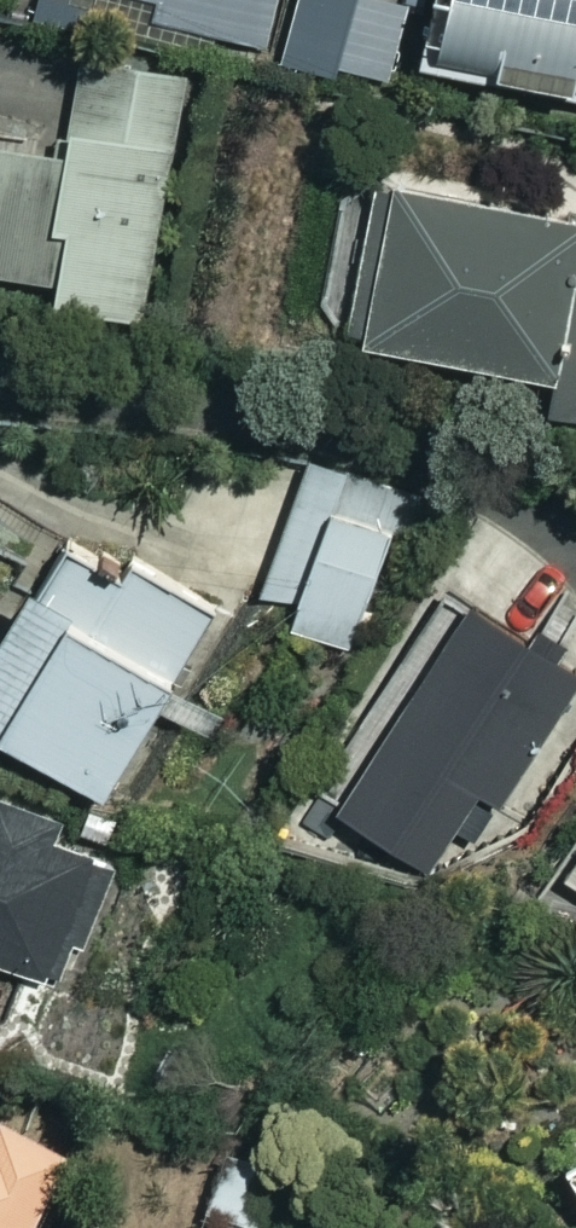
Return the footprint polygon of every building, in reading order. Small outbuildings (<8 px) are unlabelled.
[(149,13),(268,40),(276,0),(152,0),(149,13)] [(279,57),(381,88),(407,0),(296,0),(279,57)] [(428,54),(485,70),(488,57),(575,81),(575,0),(443,0),(428,54)] [(84,50),(65,140),(0,127),(0,263),(54,274),(50,294),(140,313),(190,72),(84,50)] [(327,322),(552,372),(544,411),(575,418),(575,213),(362,166),(327,322)] [(410,490),(310,455),(262,591),(298,603),(291,623),(356,646),(410,490)] [(45,533),(0,614),(0,723),(109,784),(153,705),(176,717),(231,617),(126,559),(95,616),(47,590),(70,548),(45,533)] [(63,981),(110,842),(0,804),(0,960),(63,981)] [(553,871),(575,886),(575,836),(553,871)] [(63,1157),(0,1126),(0,1227),(29,1227),(63,1157)] [(559,1149),(575,1182),(575,1140),(559,1149)]
